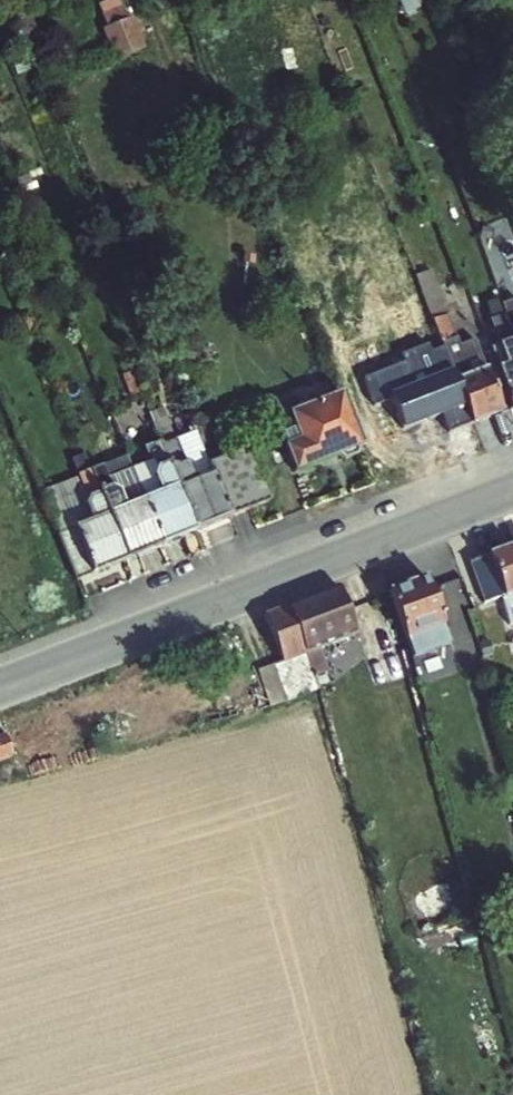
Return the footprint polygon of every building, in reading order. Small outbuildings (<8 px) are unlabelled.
[(104,29),(127,21),(121,4),(99,13),(104,29)] [(127,21),(104,29),(101,31),(112,61),(143,49),(132,19),(127,21)] [(31,55),(10,63),(15,76),(36,68),(31,55)] [(455,378),(456,380),(470,375),(447,315),(430,270),(414,276),(431,321),(453,379),(455,378)] [(509,331),(512,329),(512,308),(503,311),(504,315),(509,331)] [(504,315),(489,319),(498,345),(512,340),(512,339),(509,331),(504,315)] [(495,369),(510,410),(512,409),(512,340),(498,345),(497,346),(504,366),(495,369)] [(504,366),(497,346),(488,349),(495,369),(504,366)] [(456,380),(472,424),(502,413),(484,369),(470,375),(456,380)] [(455,378),(453,379),(440,383),(429,388),(427,385),(405,394),(412,412),(416,411),(422,427),(419,428),(425,446),(447,438),(446,434),(472,424),(456,380),(455,378)] [(132,380),(125,382),(130,397),(138,394),(132,380)] [(296,440),(283,446),(281,446),(292,476),(361,449),(339,393),(286,414),(292,430),(296,440)] [(159,442),(160,445),(174,440),(161,408),(148,413),(159,442)] [(188,435),(194,433),(187,416),(181,418),(188,435)] [(194,433),(206,465),(224,458),(205,422),(193,427),(194,433)] [(296,440),(292,430),(279,436),(283,446),(296,440)] [(169,465),(177,486),(210,475),(206,465),(194,433),(188,435),(174,440),(160,445),(169,465)] [(130,471),(142,500),(177,486),(169,465),(160,445),(159,442),(144,450),(149,463),(130,471)] [(206,465),(210,475),(211,474),(229,519),(269,503),(247,448),(224,458),(206,465)] [(76,475),(89,470),(83,455),(70,460),(76,475)] [(96,489),(106,515),(142,500),(130,471),(106,480),(100,465),(89,470),(96,489)] [(89,470),(76,475),(39,492),(74,581),(91,575),(73,528),(106,515),(96,489),(89,470)] [(177,486),(195,533),(229,519),(211,474),(210,475),(177,486)] [(142,500),(160,547),(183,538),(195,533),(177,486),(142,500)] [(106,515),(125,561),(160,547),(142,500),(106,515)] [(73,528),(91,575),(125,561),(106,515),(73,528)] [(512,596),(512,546),(487,555),(503,599),(512,596)] [(487,555),(467,563),(482,604),(501,598),(507,626),(512,625),(512,596),(503,599),(487,555)] [(405,642),(441,629),(445,628),(426,577),(387,591),(405,642)] [(286,607),(304,654),(305,656),(320,650),(354,637),(337,586),(286,607)] [(304,654),(286,607),(262,616),(280,663),(304,654)] [(441,629),(405,642),(411,660),(447,646),(441,629)] [(305,656),(312,676),(328,672),(320,650),(305,656)] [(304,654),(280,663),(270,666),(277,685),(263,691),(268,709),(318,691),(312,676),(305,656),(304,654)] [(117,716),(104,720),(110,742),(122,738),(117,716)] [(0,736),(0,762),(12,756),(2,735),(0,736)]
